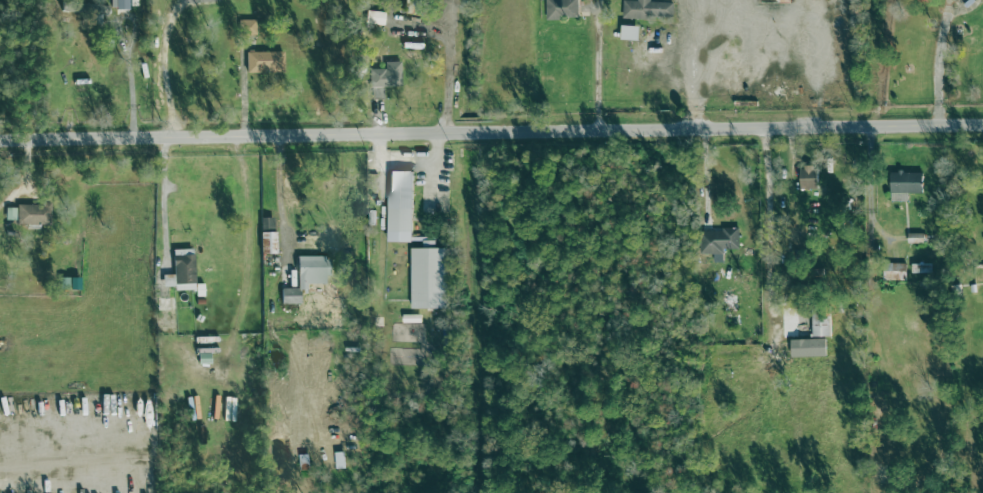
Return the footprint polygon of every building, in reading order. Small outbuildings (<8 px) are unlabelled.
[(110,9),(128,9),(128,0),(110,0),(110,9)] [(546,20),(578,19),(577,0),(546,0),(546,20)] [(651,0),(637,0),(637,1),(623,0),(623,19),(673,20),(673,3),(651,2),(651,0)] [(256,35),(255,20),(238,21),(239,35),(256,35)] [(639,26),(621,26),(620,40),(639,41),(639,26)] [(245,53),(246,74),(283,73),(283,52),(245,53)] [(369,69),(369,100),(382,100),(382,87),(400,87),(400,62),(384,62),(384,70),(369,69)] [(818,166),(800,167),(801,190),(818,189),(818,166)] [(411,243),(412,172),(388,172),(387,243),(411,243)] [(890,173),(891,202),(908,202),(908,193),(922,193),(922,172),(890,173)] [(17,225),(48,224),(48,204),(16,205),(17,225)] [(4,220),(15,220),(15,208),(5,208),(4,220)] [(275,254),(273,217),(259,218),(260,255),(275,254)] [(739,250),(738,228),(713,229),(713,217),(699,218),(700,255),(722,254),(722,250),(739,250)] [(908,243),(923,244),(924,234),(908,234),(908,243)] [(411,249),(411,309),(446,309),(446,249),(435,249),(435,241),(424,241),(424,249),(411,249)] [(172,250),(173,275),(162,276),(162,288),(173,287),(173,291),(194,290),(193,249),(172,250)] [(297,289),(280,289),(280,304),(299,304),(299,291),(305,291),(305,285),(326,284),(326,257),(296,257),(297,289)] [(906,281),(906,264),(884,263),(883,280),(906,281)] [(831,338),(831,319),(812,318),(812,337),(831,338)] [(791,358),(826,357),(826,340),(791,340),(791,358)] [(336,469),(345,469),(344,452),(335,452),(336,469)]
